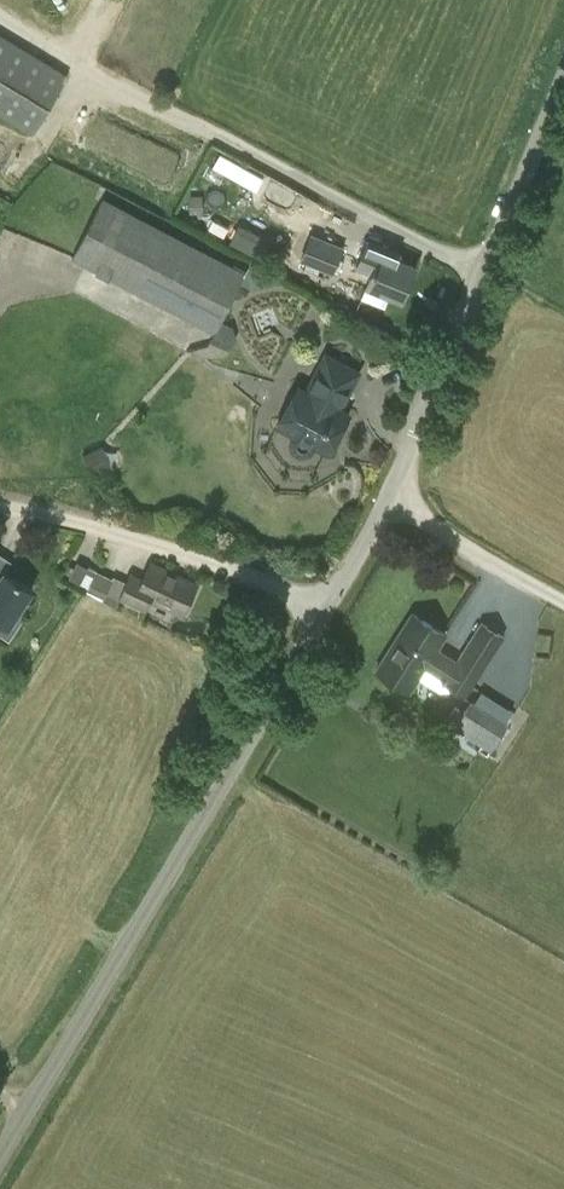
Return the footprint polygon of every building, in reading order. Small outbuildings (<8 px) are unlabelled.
[(0,34),(0,113),(32,132),(67,74),(0,34)] [(247,271),(104,196),(71,259),(215,334),(247,271)] [(239,225),(233,244),(264,254),(270,234),(239,225)] [(312,233),(301,260),(334,273),(345,245),(312,233)] [(367,286),(402,301),(417,266),(399,258),(401,253),(368,239),(357,267),(372,273),(367,286)] [(307,391),(299,386),(278,425),(329,452),(349,413),(340,408),(359,372),(327,354),(307,391)] [(146,611),(152,599),(184,614),(198,584),(151,561),(144,576),(133,571),(128,582),(120,597),(146,611)] [(80,583),(103,595),(112,578),(89,566),(80,583)] [(8,625),(32,588),(0,567),(0,620),(8,625)] [(425,666),(444,679),(442,681),(467,696),(505,636),(481,621),(457,658),(438,646),(446,634),(413,613),(376,669),(410,691),(425,666)] [(464,711),(456,706),(447,721),(477,741),(463,763),(477,772),(499,738),(512,745),(522,729),(510,721),(508,723),(471,699),(464,711)]
